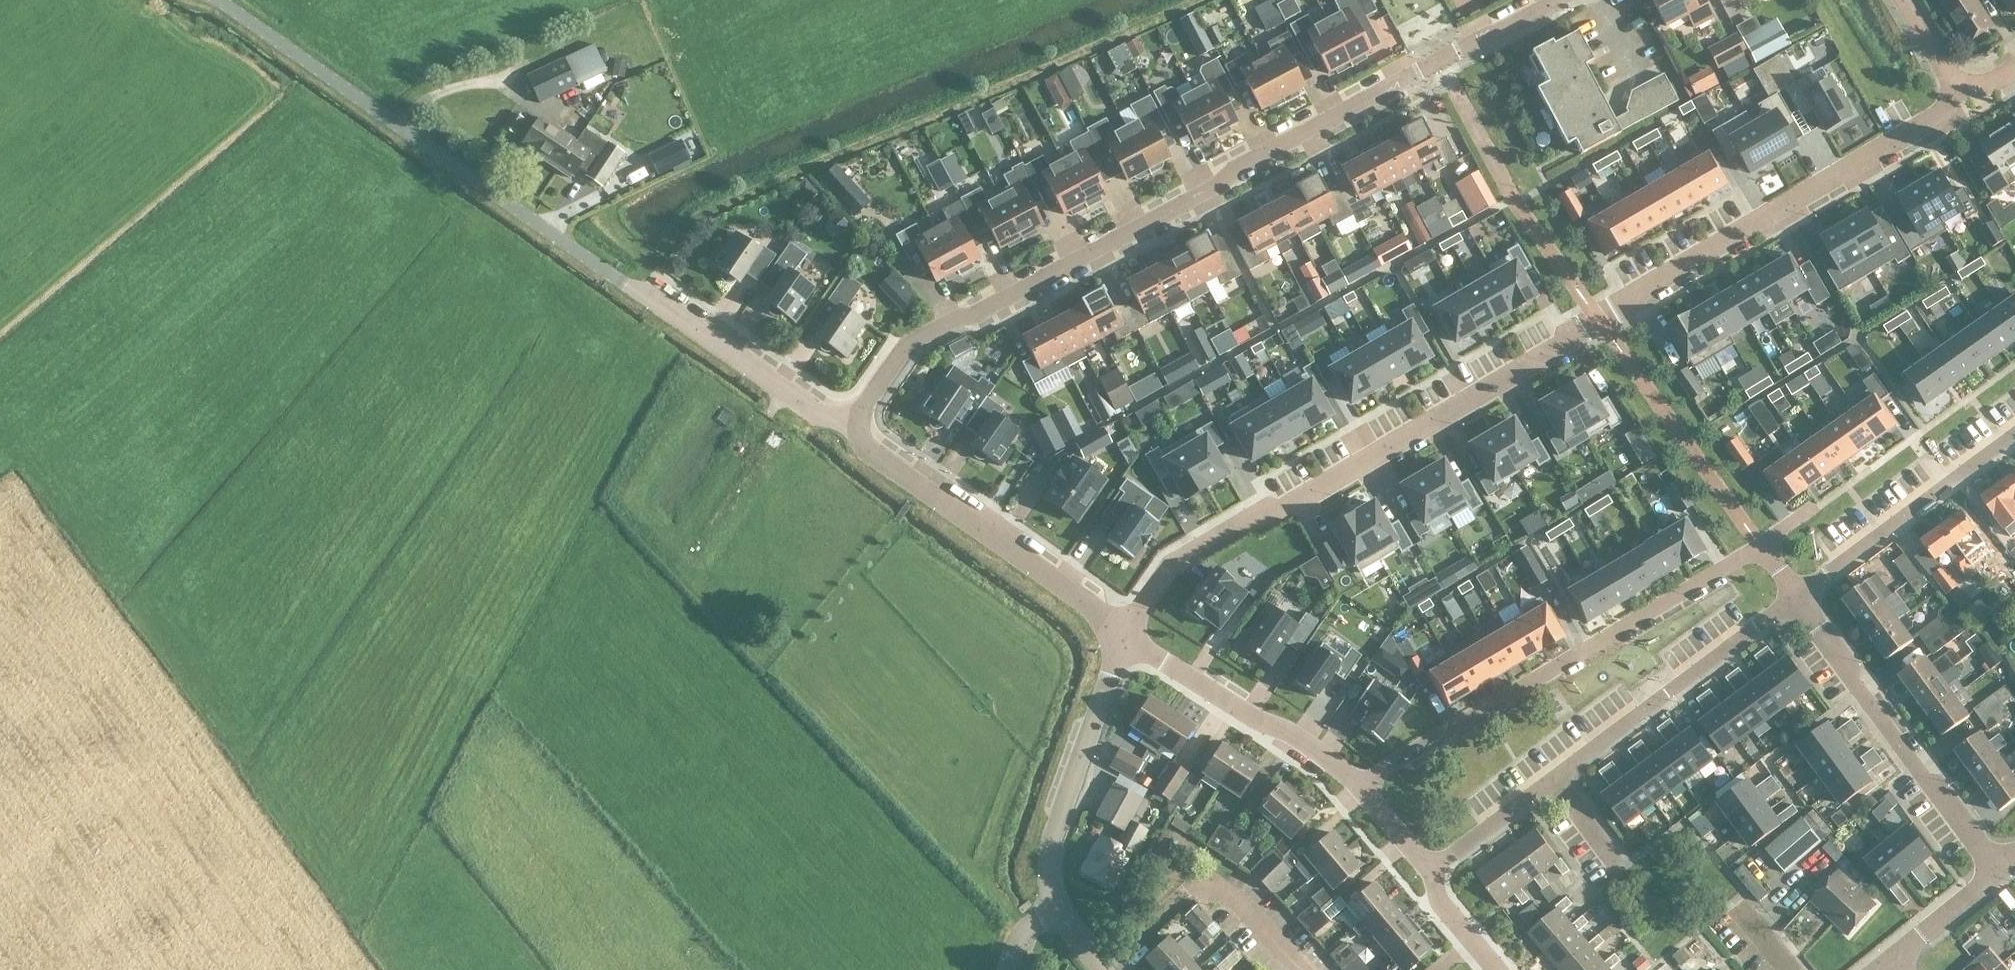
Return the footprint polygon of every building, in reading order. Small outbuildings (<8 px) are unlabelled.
[(1294,0),(1287,0),(1276,6),(1277,8),(1285,22),(1301,13),(1294,0)] [(1327,21),(1352,67),(1365,59),(1363,56),(1371,52),(1356,24),(1367,19),(1366,17),(1377,11),(1371,0),(1338,0),(1334,2),(1340,14),(1327,21)] [(1704,0),(1652,0),(1666,27),(1687,15),(1694,27),(1713,17),(1704,0)] [(1994,26),(1977,0),(1947,0),(1943,2),(1969,43),(1994,26)] [(2014,14),(2014,13),(2014,0),(2005,0),(2014,14)] [(1277,8),(1259,18),(1267,32),(1285,22),(1277,8)] [(1180,20),(1200,57),(1214,50),(1195,12),(1180,20)] [(1754,15),(1735,25),(1756,64),(1791,45),(1777,19),(1761,28),(1754,15)] [(1352,67),(1327,21),(1314,28),(1308,16),(1289,26),(1303,52),(1314,47),(1328,74),(1335,71),(1337,74),(1352,67)] [(1221,32),(1209,39),(1213,47),(1226,41),(1221,32)] [(1262,60),(1285,103),(1299,96),(1297,91),(1304,87),(1289,59),(1299,54),(1288,32),(1267,44),(1273,54),(1262,60)] [(1531,52),(1533,56),(1528,59),(1538,77),(1543,74),(1548,84),(1536,90),(1566,147),(1575,142),(1580,153),(1580,155),(1621,134),(1620,132),(1678,101),(1664,74),(1631,91),(1626,109),(1629,116),(1614,123),(1613,120),(1606,123),(1572,59),(1578,56),(1583,67),(1591,62),(1576,34),(1553,45),(1552,42),(1531,52)] [(1746,53),(1737,35),(1708,50),(1718,68),(1746,53)] [(1126,45),(1133,58),(1145,52),(1138,39),(1126,45)] [(1125,45),(1109,54),(1115,66),(1132,58),(1125,45)] [(1285,103),(1262,60),(1251,65),(1246,55),(1224,66),(1236,87),(1246,82),(1261,110),(1268,106),(1271,111),(1285,103)] [(539,104),(578,86),(565,59),(526,77),(539,104)] [(1193,92),(1217,138),(1231,131),(1229,127),(1237,123),(1222,96),(1233,90),(1216,59),(1201,68),(1199,73),(1206,85),(1193,92)] [(1694,91),(1717,80),(1708,62),(1685,73),(1694,91)] [(1072,99),(1083,93),(1070,68),(1059,74),(1072,99)] [(1056,90),(1063,87),(1057,75),(1046,81),(1049,88),(1056,90)] [(1825,131),(1850,116),(1848,112),(1851,110),(1843,97),(1840,99),(1827,76),(1812,85),(1807,76),(1785,89),(1799,113),(1811,106),(1825,131)] [(1217,138),(1193,92),(1180,99),(1176,90),(1170,88),(1166,90),(1165,87),(1153,93),(1169,123),(1179,117),(1194,146),(1202,141),(1204,145),(1217,138)] [(581,88),(572,100),(585,111),(595,99),(581,88)] [(1750,121),(1773,161),(1796,147),(1782,123),(1792,117),(1778,93),(1757,105),(1762,114),(1751,120),(1750,121)] [(1707,100),(1704,95),(1692,102),(1695,107),(1707,100)] [(1126,128),(1151,175),(1162,169),(1163,164),(1162,163),(1169,159),(1154,131),(1165,125),(1150,96),(1130,107),(1138,122),(1126,128)] [(992,104),(998,115),(1008,109),(1002,99),(992,104)] [(1678,109),(1682,115),(1683,117),(1695,110),(1691,102),(1678,109)] [(958,117),(968,136),(978,131),(968,112),(958,117)] [(1750,174),(1773,161),(1750,121),(1751,120),(1746,112),(1712,132),(1726,156),(1736,150),(1750,174)] [(514,134),(524,120),(515,114),(505,128),(514,134)] [(540,119),(524,142),(540,153),(537,157),(570,179),(573,175),(574,176),(579,169),(587,174),(586,176),(602,187),(625,154),(608,143),(607,144),(585,130),(577,143),(540,119)] [(1151,175),(1126,128),(1114,134),(1106,119),(1086,130),(1088,133),(1102,159),(1112,154),(1127,182),(1134,178),(1135,179),(1139,181),(1151,175)] [(1421,120),(1400,131),(1403,136),(1421,169),(1432,163),(1436,172),(1446,167),(1421,120)] [(2001,132),(2014,153),(2014,123),(2001,132)] [(1649,145),(1661,138),(1657,130),(1644,137),(1649,145)] [(1444,132),(1435,135),(1441,153),(1450,150),(1444,132)] [(1981,145),(1995,166),(1982,175),(1995,195),(2014,183),(2014,176),(2010,169),(2014,165),(2014,153),(2001,132),(1981,145)] [(1102,159),(1088,133),(1069,142),(1075,154),(1062,161),(1087,208),(1101,201),(1099,197),(1106,193),(1091,165),(1102,159)] [(1383,147),(1406,189),(1416,183),(1411,174),(1421,169),(1403,136),(1383,147)] [(1637,151),(1649,145),(1644,137),(1632,143),(1637,151)] [(689,161),(681,143),(649,158),(658,176),(689,161)] [(1391,184),(1396,194),(1406,189),(1383,147),(1363,158),(1380,190),(1391,184)] [(1609,167),(1621,160),(1617,152),(1605,159),(1609,167)] [(954,187),(968,179),(954,153),(940,161),(954,186),(954,187)] [(1705,197),(1726,185),(1708,154),(1687,166),(1705,197)] [(1087,208),(1062,161),(1049,168),(1043,157),(1024,167),(1038,193),(1049,188),(1063,215),(1070,212),(1073,216),(1087,208)] [(1354,157),(1340,164),(1352,187),(1341,193),(1353,216),(1358,224),(1372,216),(1368,208),(1375,204),(1371,195),(1380,190),(1363,158),(1356,161),(1354,157)] [(1597,174),(1609,167),(1605,159),(1592,166),(1597,174)] [(940,161),(940,160),(926,167),(940,193),(954,186),(940,161)] [(1010,189),(998,195),(1023,241),(1037,234),(1035,230),(1043,226),(1029,201),(1039,195),(1022,164),(1011,169),(1012,171),(1003,176),(1010,189)] [(837,166),(821,180),(854,216),(869,202),(837,166)] [(1685,209),(1705,197),(1687,166),(1667,178),(1685,209)] [(1979,213),(1965,188),(1955,194),(1942,173),(1940,174),(1937,170),(1919,181),(1943,223),(1963,211),(1968,219),(1979,213)] [(1482,212),(1496,205),(1478,173),(1464,181),(1456,185),(1474,217),(1482,212)] [(1318,175),(1296,187),(1299,192),(1299,191),(1317,224),(1328,218),(1333,227),(1353,216),(1341,193),(1330,199),(1318,175)] [(1666,220),(1685,209),(1667,178),(1648,189),(1666,220)] [(808,200),(817,192),(806,180),(797,189),(808,200)] [(1948,231),(1943,223),(1919,181),(1900,193),(1902,196),(1900,198),(1912,219),(1897,228),(1912,252),(1948,231)] [(1023,241),(998,195),(987,201),(981,188),(960,199),(976,229),(986,223),(1000,249),(1007,245),(1009,249),(1023,241)] [(1646,232),(1666,220),(1648,189),(1628,201),(1646,232)] [(1302,243),(1321,233),(1316,224),(1317,224),(1299,191),(1299,192),(1279,202),(1297,235),(1298,234),(1302,243)] [(1570,191),(1558,198),(1573,223),(1585,215),(1570,191)] [(2014,220),(2014,205),(2014,203),(2005,208),(1998,198),(1988,205),(2003,228),(2014,220)] [(935,229),(960,275),(973,268),(971,264),(979,260),(963,231),(974,226),(961,201),(942,211),(948,222),(935,229)] [(1626,243),(1646,232),(1628,201),(1608,212),(1626,243)] [(1297,235),(1279,202),(1259,213),(1277,245),(1282,255),(1291,250),(1286,240),(1297,235)] [(1880,230),(1869,211),(1846,224),(1874,272),(1896,259),(1899,264),(1912,257),(1894,226),(1884,232),(1880,230)] [(1453,228),(1467,221),(1462,212),(1448,220),(1453,228)] [(1626,243),(1608,212),(1588,224),(1606,255),(1626,243)] [(829,221),(840,233),(849,225),(838,213),(829,221)] [(1248,243),(1237,249),(1249,271),(1270,260),(1266,251),(1277,245),(1259,213),(1238,224),(1248,243)] [(1437,213),(1422,220),(1433,240),(1447,232),(1437,213)] [(1421,245),(1431,239),(1419,216),(1411,221),(1410,225),(1421,245)] [(1874,272),(1846,224),(1824,237),(1838,262),(1826,268),(1840,292),(1874,272)] [(960,275),(935,229),(922,236),(916,225),(895,236),(909,261),(921,254),(936,283),(944,279),(946,283),(960,275)] [(1997,227),(1985,234),(1993,247),(2005,240),(1997,227)] [(725,283),(729,283),(730,283),(734,281),(741,271),(758,282),(776,256),(763,247),(759,252),(756,250),(757,248),(736,233),(724,251),(720,248),(709,263),(723,273),(722,277),(722,279),(724,282),(725,283)] [(1206,234),(1185,246),(1187,251),(1188,250),(1205,283),(1217,277),(1221,286),(1242,275),(1230,252),(1219,258),(1206,234)] [(1403,234),(1393,240),(1401,255),(1412,250),(1403,234)] [(1459,234),(1449,239),(1453,246),(1463,241),(1459,234)] [(1453,246),(1449,239),(1439,245),(1442,252),(1453,246)] [(802,305),(815,288),(795,274),(807,256),(790,244),(761,285),(777,296),(771,306),(769,310),(770,312),(772,315),(773,316),(777,317),(778,316),(782,314),(796,324),(806,308),(802,305)] [(1489,267),(1493,276),(1495,275),(1514,308),(1534,296),(1520,272),(1531,266),(1518,245),(1506,252),(1509,256),(1489,267)] [(1187,251),(1168,261),(1185,294),(1196,288),(1200,297),(1210,292),(1205,283),(1188,250),(1187,251)] [(1425,267),(1435,261),(1430,250),(1419,256),(1425,267)] [(1961,250),(1947,257),(1955,272),(1968,265),(1961,250)] [(1358,263),(1365,275),(1380,267),(1374,255),(1358,263)] [(1809,291),(1818,306),(1832,297),(1818,273),(1804,281),(1790,257),(1770,269),(1789,302),(1809,291)] [(1975,273),(1987,266),(1982,258),(1970,265),(1975,273)] [(1185,294),(1168,261),(1148,272),(1170,313),(1180,308),(1176,299),(1185,294)] [(1963,281),(1975,273),(1970,265),(1958,273),(1963,281)] [(1770,314),(1789,302),(1770,269),(1750,281),(1770,314)] [(1335,292),(1348,285),(1341,271),(1327,278),(1335,292)] [(1137,302),(1126,308),(1138,330),(1170,313),(1148,272),(1127,283),(1137,302)] [(829,332),(822,342),(821,346),(821,347),(823,351),(824,351),(828,352),(829,352),(833,350),(847,359),(858,344),(854,341),(866,323),(846,310),(862,287),(846,275),(814,321),(829,332)] [(883,285),(905,308),(916,298),(894,275),(883,285)] [(1476,286),(1495,319),(1514,308),(1495,275),(1493,276),(1476,286)] [(1329,296),(1319,278),(1306,285),(1316,303),(1329,296)] [(1750,325),(1770,314),(1750,281),(1731,292),(1750,325)] [(1477,330),(1495,319),(1476,286),(1458,296),(1477,330)] [(1952,295),(1947,288),(1935,295),(1940,303),(1952,295)] [(1102,289),(1082,301),(1081,301),(1084,306),(1102,338),(1113,333),(1117,341),(1138,330),(1126,308),(1115,313),(1102,289)] [(1357,299),(1353,292),(1343,298),(1347,305),(1357,299)] [(1731,336),(1750,325),(1731,292),(1711,304),(1730,337),(1731,336)] [(1928,310),(1940,303),(1935,295),(1923,302),(1928,310)] [(1456,342),(1477,330),(1458,296),(1436,309),(1456,342)] [(1871,307),(1878,320),(1896,309),(1888,297),(1871,307)] [(1343,298),(1334,302),(1341,315),(1350,311),(1343,298)] [(2001,309),(2014,329),(2014,299),(2001,309)] [(1691,316),(1716,357),(1736,345),(1731,336),(1730,337),(1711,304),(1691,316)] [(1390,335),(1409,369),(1429,357),(1416,333),(1426,327),(1414,305),(1403,311),(1410,324),(1390,335)] [(1084,306),(1064,316),(1082,349),(1102,338),(1084,306)] [(1230,329),(1238,341),(1269,322),(1261,309),(1230,329)] [(2014,342),(2014,329),(2001,309),(1982,322),(2003,351),(2014,342)] [(1901,327),(1913,319),(1908,312),(1896,319),(1901,327)] [(1082,349),(1064,316),(1044,327),(1061,360),(1082,349)] [(1695,369),(1716,357),(1691,316),(1671,328),(1695,369)] [(1312,331),(1305,319),(1293,326),(1300,338),(1312,331)] [(1889,334),(1901,327),(1896,319),(1884,326),(1889,334)] [(1964,335),(1984,364),(2003,351),(1982,322),(1964,335)] [(1061,360),(1044,327),(1023,338),(1033,357),(1022,363),(1034,386),(1047,379),(1046,378),(1065,368),(1061,360)] [(1223,336),(1231,351),(1239,347),(1231,332),(1223,336)] [(1391,379),(1409,369),(1390,335),(1372,346),(1391,379)] [(1966,377),(1984,364),(1964,335),(1945,348),(1966,377)] [(1209,340),(1197,346),(1205,361),(1216,355),(1209,340)] [(1816,346),(1822,355),(1828,351),(1822,342),(1816,346)] [(1265,349),(1261,343),(1251,348),(1255,355),(1265,349)] [(1861,348),(1853,345),(1849,349),(1865,371),(1873,364),(1861,348)] [(1391,379),(1372,346),(1353,357),(1372,390),(1391,379)] [(1927,361),(1947,391),(1966,377),(1945,348),(1927,361)] [(1814,361),(1809,353),(1797,361),(1802,369),(1814,361)] [(1235,368),(1245,362),(1241,355),(1231,361),(1235,368)] [(1351,402),(1372,390),(1353,357),(1332,369),(1351,402)] [(1185,376),(1177,361),(1166,368),(1160,371),(1168,385),(1174,382),(1185,376)] [(1785,368),(1790,376),(1802,369),(1797,361),(1785,368)] [(1907,375),(1927,405),(1947,391),(1927,361),(1907,375)] [(1285,385),(1287,390),(1288,389),(1310,426),(1330,415),(1316,389),(1326,383),(1314,362),(1303,368),(1306,373),(1285,385)] [(996,364),(992,371),(999,376),(1004,369),(996,364)] [(987,398),(995,387),(982,378),(978,383),(954,367),(945,379),(944,379),(932,396),(928,394),(917,409),(931,419),(930,423),(930,424),(932,428),(933,428),(937,429),(939,429),(942,426),(949,416),(966,428),(987,398)] [(1810,382),(1822,375),(1817,367),(1805,374),(1810,382)] [(1688,369),(1679,375),(1695,399),(1705,392),(1688,369)] [(1134,400),(1118,370),(1099,380),(1107,395),(1115,410),(1129,403),(1134,400)] [(1811,385),(1808,379),(1805,374),(1797,379),(1803,389),(1811,385)] [(1857,411),(1878,440),(1897,426),(1880,402),(1890,395),(1875,374),(1864,382),(1875,398),(1858,410),(1857,411)] [(1146,380),(1154,393),(1163,388),(1155,375),(1146,380)] [(1213,390),(1205,375),(1194,381),(1202,395),(1213,390)] [(1775,385),(1770,377),(1758,385),(1763,393),(1775,385)] [(1583,379),(1563,391),(1585,428),(1584,429),(1588,437),(1608,426),(1611,430),(1622,423),(1607,397),(1597,403),(1583,379)] [(1181,388),(1187,400),(1199,393),(1192,382),(1181,388)] [(1747,392),(1751,400),(1763,393),(1758,385),(1747,392)] [(1269,400),(1271,405),(1272,404),(1291,437),(1310,426),(1288,389),(1287,390),(1269,400)] [(1781,389),(1769,397),(1780,413),(1792,405),(1781,389)] [(1103,421),(1116,414),(1103,390),(1090,397),(1103,421)] [(1564,441),(1584,429),(1585,428),(1563,391),(1542,404),(1556,427),(1545,434),(1558,455),(1569,449),(1564,441)] [(987,398),(966,428),(982,440),(976,449),(974,454),(974,455),(977,458),(978,459),(982,460),(983,460),(987,457),(1001,467),(1011,451),(1007,449),(1020,431),(1000,417),(1005,410),(987,398)] [(1783,428),(1764,400),(1751,409),(1770,437),(1783,428)] [(1150,405),(1156,416),(1163,412),(1157,401),(1150,405)] [(1860,452),(1878,440),(1857,411),(1858,410),(1852,402),(1833,416),(1839,424),(1839,423),(1860,452)] [(1254,414),(1253,415),(1272,448),(1291,437),(1272,404),(1271,405),(1254,414)] [(1252,460),(1272,448),(1253,415),(1254,414),(1249,406),(1228,419),(1252,460)] [(1049,418),(1030,427),(1038,442),(1046,457),(1064,447),(1057,433),(1049,418)] [(1513,420),(1493,432),(1515,469),(1534,458),(1539,467),(1551,460),(1538,438),(1527,444),(1513,420)] [(1212,422),(1180,440),(1207,486),(1227,474),(1213,450),(1224,444),(1212,422)] [(1842,465),(1860,452),(1839,423),(1839,424),(1822,436),(1842,465)] [(1074,424),(1061,430),(1067,441),(1079,434),(1074,424)] [(1639,427),(1625,434),(1642,465),(1657,456),(1639,427)] [(1077,444),(1085,458),(1111,443),(1104,430),(1077,444)] [(1518,473),(1515,469),(1493,432),(1472,445),(1486,469),(1476,475),(1488,496),(1499,490),(1497,486),(1518,473)] [(1825,477),(1842,465),(1822,436),(1804,448),(1825,477)] [(1138,453),(1129,438),(1117,445),(1129,465),(1138,453)] [(1745,470),(1755,463),(1738,439),(1728,446),(1745,470)] [(1186,498),(1207,486),(1180,440),(1161,452),(1159,447),(1145,455),(1160,481),(1172,474),(1186,498)] [(1807,490),(1825,477),(1804,448),(1787,460),(1807,490)] [(1064,472),(1061,470),(1053,483),(1055,484),(1046,498),(1078,520),(1105,481),(1073,459),(1064,472)] [(1788,503),(1807,490),(1787,460),(1767,474),(1788,503)] [(1443,462),(1423,474),(1450,519),(1469,508),(1471,512),(1483,505),(1468,480),(1457,486),(1443,462)] [(2001,481),(2014,499),(2014,471),(2001,481)] [(1587,488),(1577,494),(1582,503),(1615,482),(1609,473),(1586,487),(1587,488)] [(1889,480),(1896,499),(1914,493),(1907,473),(1889,480)] [(1449,520),(1450,519),(1423,474),(1402,486),(1417,510),(1406,516),(1418,538),(1429,531),(1427,527),(1446,516),(1449,520)] [(1620,481),(1624,489),(1636,482),(1632,474),(1620,481)] [(1153,498),(1127,479),(1119,490),(1124,494),(1110,513),(1121,521),(1117,527),(1107,541),(1133,560),(1142,547),(1144,548),(1152,537),(1150,536),(1159,523),(1143,512),(1153,498)] [(2001,481),(1981,496),(2011,537),(2014,534),(2014,499),(2001,481)] [(1683,514),(1692,507),(1676,484),(1667,490),(1683,514)] [(1574,491),(1560,498),(1566,510),(1580,503),(1574,491)] [(1596,503),(1601,511),(1613,504),(1608,496),(1596,503)] [(1374,503),(1353,515),(1380,560),(1399,549),(1401,553),(1413,546),(1398,521),(1388,527),(1374,503)] [(1589,518),(1601,511),(1596,503),(1584,511),(1589,518)] [(1962,510),(1942,525),(1962,553),(1972,545),(1966,537),(1976,530),(1962,510)] [(1359,573),(1380,560),(1353,515),(1333,527),(1359,573)] [(1562,535),(1574,528),(1570,520),(1558,527),(1562,535)] [(1685,564),(1706,552),(1688,522),(1667,534),(1685,564)] [(1942,525),(1921,540),(1936,559),(1947,551),(1953,559),(1962,553),(1942,525)] [(1550,542),(1562,535),(1558,527),(1546,535),(1550,542)] [(1666,576),(1685,564),(1667,534),(1648,545),(1666,576)] [(1344,566),(1329,542),(1317,549),(1332,573),(1344,566)] [(1501,575),(1534,556),(1528,545),(1495,565),(1501,575)] [(1646,588),(1666,576),(1648,545),(1628,557),(1646,588)] [(1908,581),(1919,573),(1904,553),(1893,561),(1908,581)] [(1953,559),(1953,560),(1962,573),(1972,566),(1962,553),(1953,559)] [(1478,568),(1471,557),(1461,563),(1468,574),(1478,568)] [(1626,599),(1646,588),(1628,557),(1608,568),(1626,599)] [(1546,580),(1533,558),(1520,566),(1533,588),(1546,580)] [(1960,586),(1945,565),(1932,574),(1947,595),(1960,586)] [(1607,611),(1626,599),(1608,568),(1589,580),(1607,611)] [(1188,608),(1186,611),(1198,621),(1201,618),(1202,619),(1203,617),(1219,629),(1245,594),(1230,583),(1231,581),(1216,569),(1187,607),(1188,608)] [(1453,583),(1447,572),(1437,577),(1444,588),(1453,583)] [(1477,578),(1485,591),(1495,585),(1487,572),(1477,578)] [(1919,573),(1908,581),(1916,592),(1927,584),(1919,573)] [(1326,574),(1318,579),(1324,590),(1333,585),(1326,574)] [(1877,574),(1869,580),(1843,599),(1857,619),(1883,600),(1891,594),(1877,574)] [(1442,589),(1436,579),(1428,584),(1433,594),(1442,589)] [(1586,623),(1607,611),(1589,580),(1568,592),(1586,623)] [(1469,581),(1457,588),(1462,596),(1474,589),(1469,581)] [(1475,590),(1464,596),(1471,609),(1482,602),(1475,590)] [(1413,593),(1404,598),(1410,608),(1418,603),(1413,593)] [(1447,611),(1457,605),(1451,595),(1441,601),(1447,611)] [(1519,610),(1522,614),(1523,613),(1543,648),(1563,636),(1540,597),(1519,610)] [(1422,614),(1434,607),(1429,599),(1418,606),(1422,614)] [(1883,600),(1857,619),(1873,640),(1899,620),(1883,600)] [(1940,610),(1939,617),(1918,632),(1926,643),(1961,617),(1948,603),(1940,610)] [(1298,651),(1318,622),(1306,613),(1298,625),(1269,605),(1249,634),(1245,632),(1235,646),(1249,655),(1252,652),(1271,665),(1286,643),(1298,651)] [(1503,625),(1505,629),(1507,628),(1525,659),(1543,648),(1523,613),(1522,614),(1503,625)] [(1907,614),(1899,620),(1873,640),(1888,660),(1914,640),(1907,632),(1914,627),(1914,622),(1907,614)] [(1961,617),(1926,643),(1934,654),(1970,626),(1961,617)] [(1488,639),(1506,670),(1525,659),(1507,628),(1505,629),(1488,639)] [(1390,635),(1372,660),(1383,668),(1398,648),(1390,635)] [(1488,681),(1506,670),(1488,639),(1469,650),(1488,681)] [(1323,643),(1295,682),(1317,697),(1334,673),(1344,681),(1362,656),(1351,648),(1344,658),(1323,643)] [(1780,663),(1767,646),(1761,651),(1795,697),(1810,686),(1789,657),(1780,663)] [(1952,647),(1931,663),(1925,655),(1899,675),(1914,695),(1940,676),(1962,659),(1952,647)] [(1488,681),(1469,650),(1451,661),(1469,692),(1488,681)] [(1984,658),(1991,668),(2002,660),(1995,650),(1984,658)] [(1795,697),(1761,651),(1754,656),(1767,673),(1759,679),(1781,708),(1795,697)] [(1450,662),(1446,655),(1439,659),(1443,666),(1430,674),(1448,704),(1469,692),(1451,661),(1450,662)] [(1421,687),(1431,681),(1417,656),(1407,663),(1421,687)] [(1739,667),(1732,672),(1767,719),(1781,708),(1759,679),(1751,685),(1739,667)] [(1732,672),(1725,677),(1738,694),(1730,700),(1752,730),(1767,719),(1732,672)] [(1947,685),(1940,676),(1914,695),(1929,716),(1965,689),(1957,678),(1947,685)] [(1361,701),(1373,710),(1361,728),(1382,743),(1409,703),(1388,688),(1387,689),(1373,680),(1357,703),(1358,704),(1361,701)] [(2006,684),(1995,693),(1974,709),(1982,720),(2003,704),(2014,695),(2006,684)] [(1709,689),(1703,693),(1738,740),(1752,730),(1730,700),(1722,706),(1709,689)] [(1965,689),(1929,716),(1944,736),(1970,716),(1963,707),(1973,699),(1965,689)] [(1703,693),(1696,699),(1709,716),(1701,722),(1723,751),(1738,740),(1703,693)] [(1149,749),(1173,711),(1151,697),(1133,727),(1146,735),(1140,743),(1149,749)] [(2003,704),(1982,720),(1990,730),(2011,714),(2003,704)] [(1195,725),(1173,711),(1149,749),(1157,754),(1162,745),(1176,755),(1195,725)] [(1670,718),(1663,723),(1698,770),(1713,759),(1691,730),(1683,736),(1670,718)] [(1835,732),(1829,724),(1828,723),(1799,744),(1810,759),(1857,725),(1853,718),(1835,732)] [(1698,770),(1663,723),(1657,728),(1670,745),(1662,751),(1684,781),(1698,770)] [(1857,725),(1810,759),(1821,774),(1850,753),(1844,745),(1862,731),(1857,725)] [(2000,734),(1989,742),(1981,731),(1955,751),(1970,771),(1997,752),(2008,744),(2000,734)] [(1641,741),(1635,746),(1669,791),(1684,781),(1662,751),(1654,757),(1641,741)] [(1222,784),(1242,755),(1224,744),(1205,772),(1222,784)] [(1641,767),(1633,773),(1655,802),(1669,791),(1635,746),(1628,751),(1641,767)] [(1133,779),(1143,760),(1120,747),(1109,767),(1133,779)] [(1866,763),(1879,754),(1874,747),(1861,756),(1866,763)] [(1997,752),(1970,771),(1985,791),(2012,772),(1997,752)] [(1242,755),(1222,784),(1246,800),(1254,788),(1250,785),(1261,768),(1259,767),(1261,763),(1248,753),(1245,757),(1242,755)] [(1850,753),(1821,774),(1832,788),(1861,767),(1850,753)] [(1866,763),(1861,767),(1832,788),(1843,803),(1872,782),(1866,774),(1884,761),(1879,754),(1866,763)] [(1172,761),(1153,789),(1170,801),(1189,773),(1172,761)] [(1625,779),(1612,761),(1606,766),(1640,813),(1655,802),(1633,773),(1625,779)] [(1640,813),(1606,766),(1599,771),(1612,789),(1604,795),(1625,824),(1640,813)] [(2012,772),(1985,791),(2000,811),(2014,800),(2014,776),(2012,772)] [(1776,781),(1772,775),(1754,788),(1747,779),(1718,801),(1729,816),(1776,781)] [(1171,800),(1175,803),(1182,807),(1195,787),(1185,780),(1171,800)] [(1782,788),(1776,781),(1729,816),(1740,831),(1769,809),(1764,801),(1782,788)] [(1123,831),(1116,844),(1102,837),(1083,871),(1112,887),(1130,853),(1136,856),(1150,831),(1130,820),(1142,797),(1115,783),(1097,817),(1123,831)] [(1276,825),(1298,800),(1295,797),(1299,794),(1288,783),(1284,787),(1281,784),(1259,809),(1276,825)] [(1881,800),(1890,811),(1899,804),(1890,792),(1881,800)] [(1274,852),(1271,856),(1253,873),(1262,883),(1291,854),(1304,840),(1297,833),(1314,814),(1312,812),(1315,808),(1303,797),(1299,801),(1298,800),(1276,825),(1284,833),(1270,847),(1274,852)] [(1866,800),(1863,802),(1869,809),(1875,803),(1869,797),(1866,800)] [(1164,810),(1170,813),(1175,805),(1167,799),(1163,804),(1164,810)] [(1775,817),(1769,809),(1740,831),(1751,846),(1798,811),(1793,804),(1775,817)] [(1813,810),(1804,818),(1817,833),(1826,825),(1813,810)] [(1704,817),(1694,825),(1704,837),(1705,837),(1713,830),(1714,830),(1704,817)] [(1817,833),(1804,818),(1802,817),(1766,848),(1786,873),(1823,841),(1817,833)] [(1191,827),(1181,820),(1177,827),(1187,833),(1191,827)] [(1230,831),(1216,852),(1226,858),(1245,831),(1235,824),(1230,831)] [(1938,877),(1923,860),(1932,853),(1909,824),(1894,836),(1932,882),(1938,877)] [(1216,852),(1230,831),(1220,825),(1206,845),(1216,852)] [(1536,829),(1519,842),(1542,873),(1555,864),(1564,875),(1570,870),(1562,858),(1559,860),(1536,829)] [(1305,856),(1306,857),(1297,865),(1301,869),(1300,870),(1309,881),(1319,872),(1346,849),(1332,833),(1305,856)] [(1894,836),(1881,848),(1904,876),(1913,868),(1928,885),(1932,882),(1894,836)] [(1830,841),(1823,849),(1847,873),(1854,865),(1830,841)] [(1542,873),(1519,842),(1499,856),(1523,888),(1536,878),(1544,889),(1542,890),(1551,902),(1559,896),(1551,884),(1542,873)] [(1904,876),(1881,848),(1866,860),(1904,905),(1910,899),(1896,882),(1904,876)] [(1308,896),(1314,903),(1296,918),(1304,927),(1323,912),(1322,911),(1347,890),(1341,883),(1361,866),(1346,849),(1319,872),(1326,881),(1308,896)] [(1291,854),(1262,883),(1270,890),(1287,873),(1298,861),(1291,854)] [(1523,888),(1499,856),(1477,873),(1501,904),(1516,893),(1524,904),(1531,899),(1523,888)] [(1760,903),(1769,895),(1743,865),(1734,872),(1760,903)] [(1876,905),(1837,870),(1810,900),(1849,935),(1876,905)] [(1362,923),(1389,900),(1374,882),(1347,905),(1361,922),(1362,923)] [(1569,897),(1558,906),(1560,908),(1529,934),(1543,951),(1574,925),(1564,913),(1575,904),(1569,897)] [(1362,923),(1361,922),(1353,929),(1359,936),(1367,929),(1376,940),(1403,917),(1389,900),(1362,923)] [(1526,922),(1540,912),(1534,903),(1520,914),(1526,922)] [(1214,922),(1197,904),(1184,916),(1201,934),(1214,922)] [(1330,921),(1323,912),(1304,927),(1312,936),(1330,921)] [(1585,915),(1574,925),(1543,951),(1559,969),(1590,943),(1580,931),(1590,922),(1585,915)] [(1409,924),(1403,917),(1376,940),(1391,957),(1391,958),(1422,931),(1413,921),(1409,924)] [(1730,922),(1719,934),(1727,942),(1738,929),(1730,922)] [(1391,957),(1380,966),(1383,969),(1411,969),(1433,951),(1430,948),(1434,945),(1422,931),(1391,958),(1391,957)] [(1590,943),(1559,969),(1560,969),(1598,969),(1606,962),(1596,950),(1607,942),(1601,935),(1590,943)] [(1680,967),(1706,946),(1698,936),(1672,958),(1680,967)] [(1195,944),(1189,937),(1179,946),(1171,938),(1147,959),(1157,969),(1167,969),(1195,944)] [(1344,941),(1330,955),(1342,968),(1356,955),(1344,941)] [(1167,969),(1199,969),(1200,969),(1194,962),(1203,953),(1195,944),(1167,969)] [(2002,963),(1989,947),(1962,969),(1994,969),(2002,963)] [(1236,950),(1226,959),(1232,966),(1242,957),(1236,950)] [(1606,962),(1598,969),(1613,969),(1612,969),(1623,961),(1617,954),(1606,962)] [(1342,968),(1343,969),(1366,969),(1368,968),(1356,955),(1342,968)] [(1640,969),(1646,969),(1651,966),(1644,957),(1635,964),(1640,969)]
